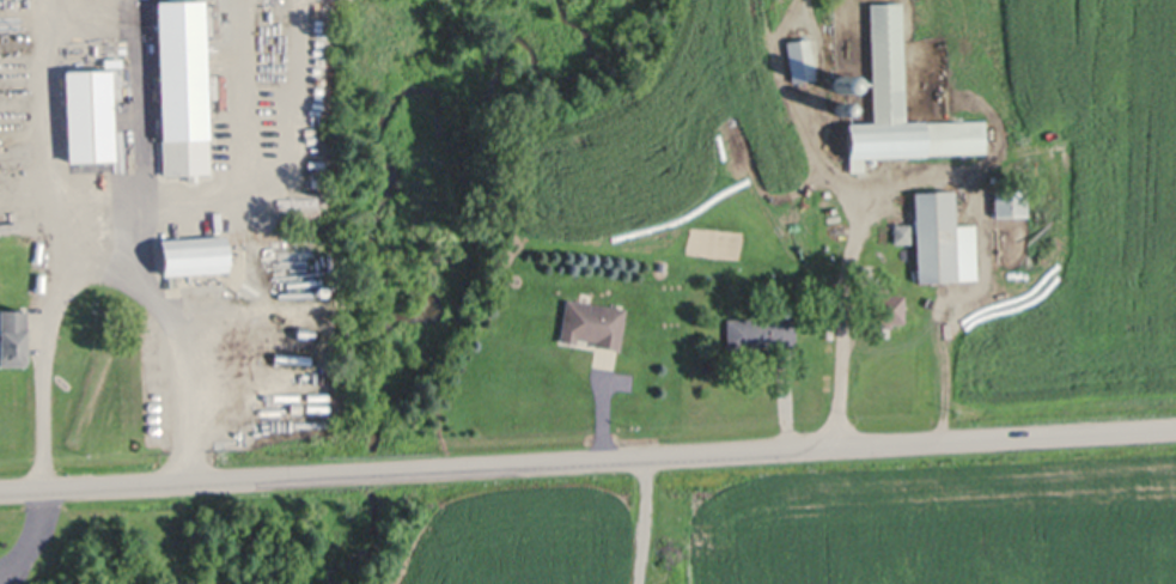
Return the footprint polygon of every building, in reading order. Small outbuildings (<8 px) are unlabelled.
[(154,175),(148,0),(200,0),(206,174),(154,175)] [(903,0),(908,120),(986,117),(987,148),(927,151),(927,154),(865,157),(865,166),(852,166),(852,157),(849,157),(848,132),(852,132),(852,122),(876,122),(871,1),(903,0)] [(848,73),(849,91),(809,96),(806,79),(788,80),(785,39),(809,37),(812,77),(848,73)] [(59,162),(57,69),(109,68),(110,160),(59,162)] [(842,123),(843,123),(845,124),(846,124),(847,124),(847,126),(848,127),(848,128),(848,129),(848,130),(848,132),(848,133),(847,134),(847,135),(846,135),(845,136),(843,136),(842,136),(841,136),(840,136),(840,135),(839,135),(837,134),(837,133),(836,132),(836,130),(836,129),(836,128),(837,127),(837,126),(839,124),(840,124),(841,123),(842,123)] [(991,214),(991,188),(1024,188),(1024,214),(991,214)] [(912,281),(910,242),(895,242),(894,224),(910,224),(909,191),(951,190),(952,224),(973,223),(974,279),(912,281)] [(227,276),(163,280),(162,242),(225,239),(227,276)] [(867,294),(897,294),(897,323),(867,323),(867,294)] [(626,310),(620,352),(596,348),(597,343),(578,340),(577,346),(561,343),(568,300),(626,310)] [(1,363),(0,339),(0,327),(1,327),(1,309),(26,309),(26,363),(1,363)] [(793,309),(796,351),(768,353),(768,347),(729,348),(727,320),(768,317),(768,310),(793,309)]
